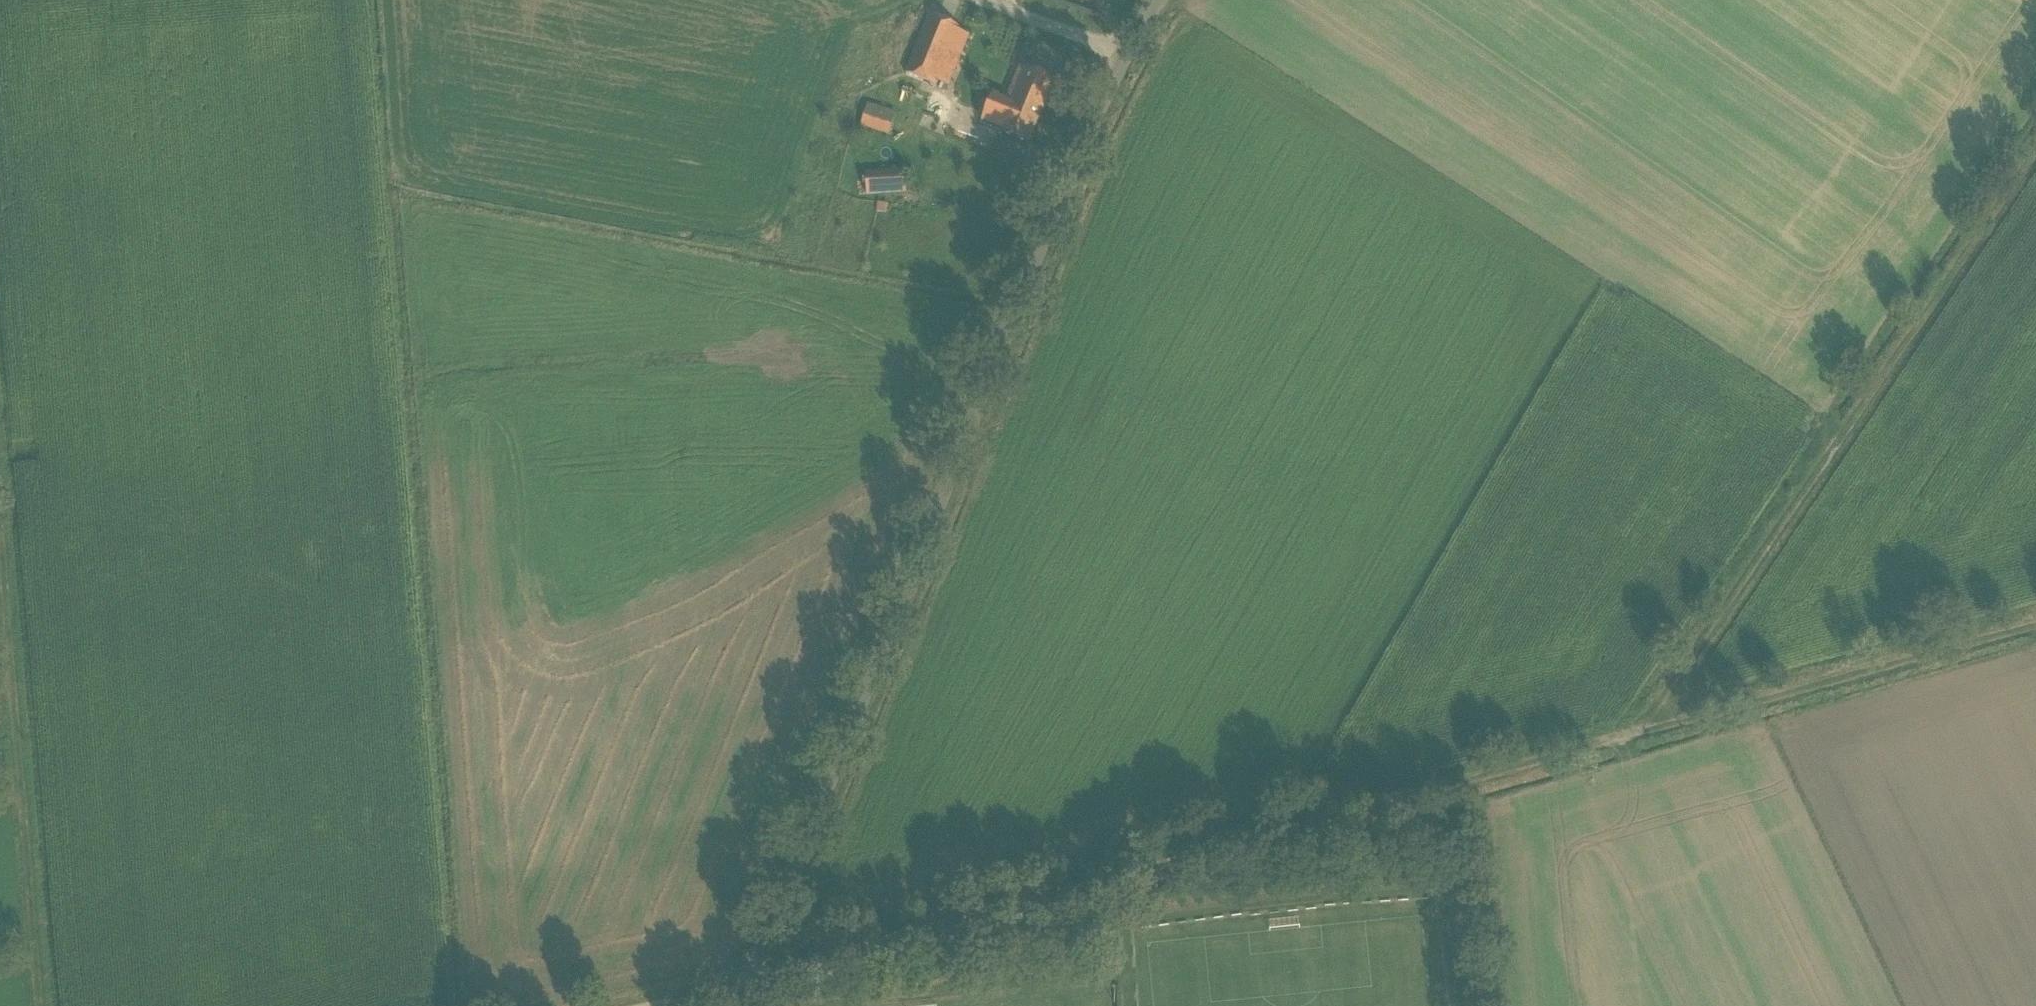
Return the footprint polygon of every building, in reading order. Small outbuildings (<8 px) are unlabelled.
[(963,38),(933,29),(915,90),(945,99),(951,79),(963,83),(974,46),(962,42),(963,38)] [(1000,132),(1029,144),(1042,112),(1043,112),(1055,82),(1020,68),(1005,105),(1010,107),(1000,132)] [(867,104),(861,128),(889,138),(896,113),(867,104)] [(906,193),(906,178),(905,175),(880,176),(881,194),(886,194),(906,193)] [(887,205),(879,203),(877,212),(885,214),(887,205)]
